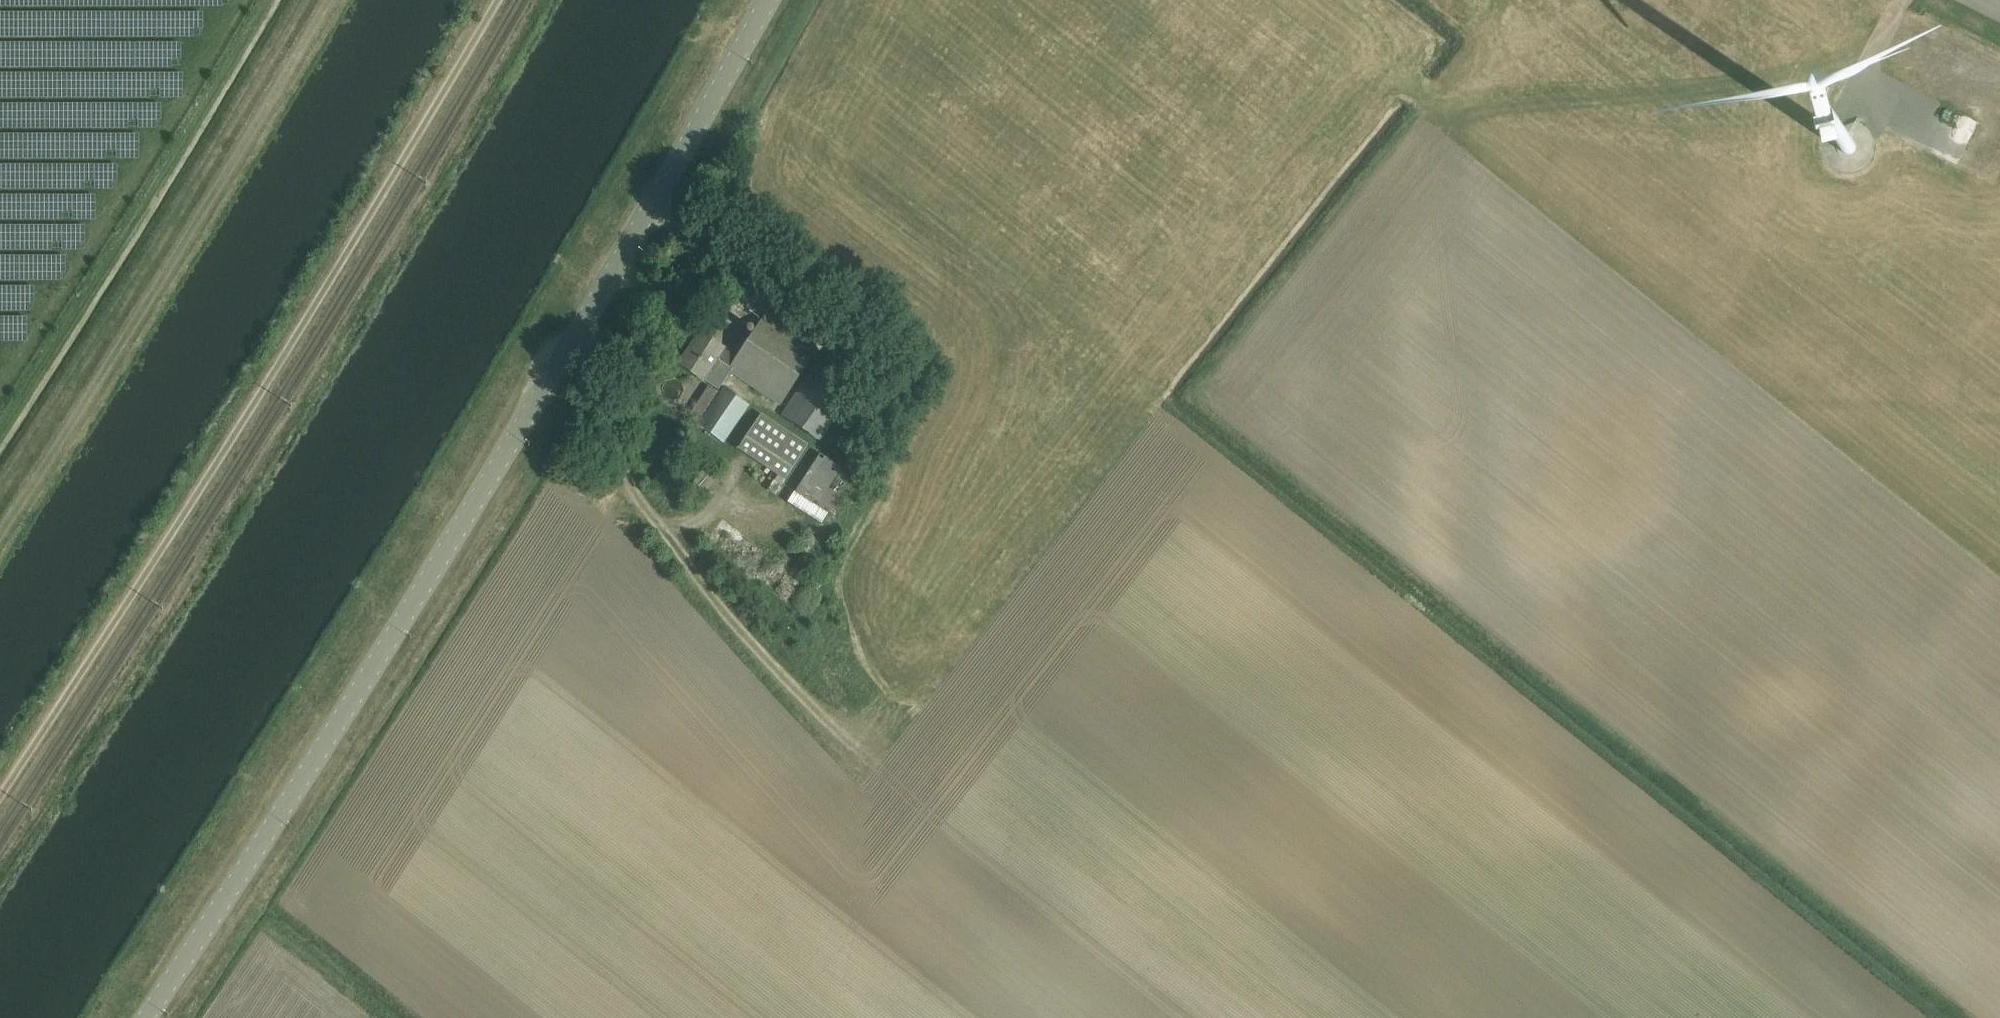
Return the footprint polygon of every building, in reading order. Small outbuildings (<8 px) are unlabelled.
[(1842,144),(1841,147),(1842,151),(1844,153),(1846,154),(1850,154),(1852,153),(1854,151),(1855,147),(1854,144),(1853,142),(1850,140),(1846,140),(1844,142),(1842,144)] [(818,350),(765,316),(735,362),(721,353),(723,350),(700,335),(679,366),(702,381),(704,380),(719,390),(731,372),(781,406),(818,350)] [(856,388),(816,361),(779,415),(820,442),(856,388)] [(748,405),(721,387),(695,425),(722,443),(748,405)] [(808,446),(761,414),(737,449),(784,481),(808,446)] [(841,468),(819,454),(793,494),(814,508),(841,468)] [(837,484),(821,504),(837,516),(853,495),(837,484)] [(770,578),(775,590),(787,585),(783,573),(770,578)]
